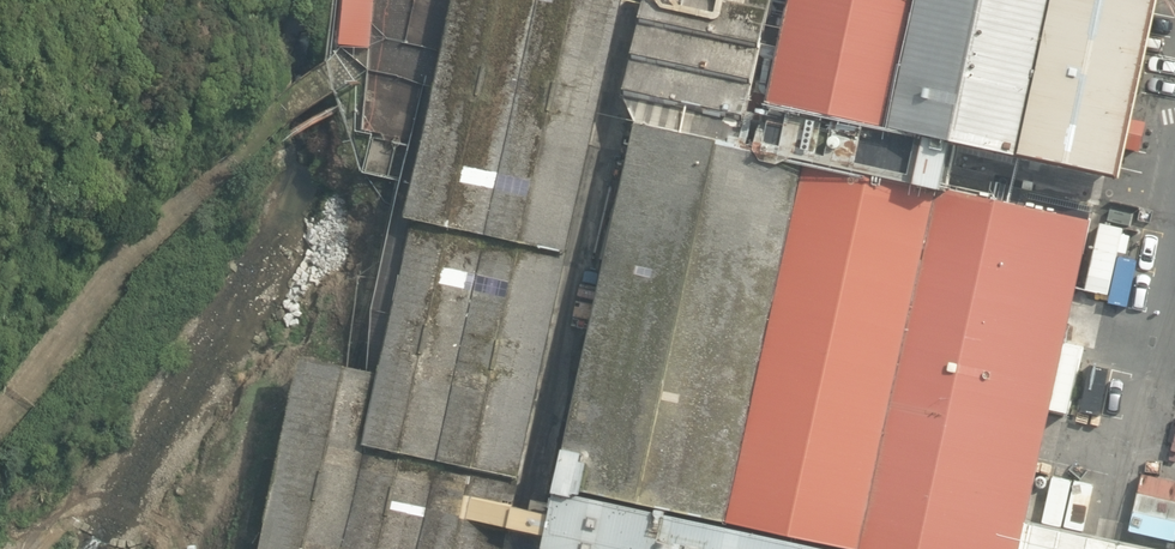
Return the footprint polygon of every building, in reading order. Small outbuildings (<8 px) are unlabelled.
[(437,65),(410,190),(404,219),(413,221),(567,255),(591,147),(623,0),(451,0),(437,65)] [(634,124),(948,191),(957,147),(766,105),(789,0),(647,0),(646,2),(642,1),(621,95),(634,124)] [(766,105),(957,147),(1016,160),(1017,157),(1118,180),(1125,149),(1138,152),(1144,124),(1130,121),(1157,0),(789,0),(766,105)] [(1090,221),(948,191),(634,124),(627,155),(591,147),(567,255),(513,508),(528,512),(530,500),(550,504),(562,451),(580,455),(578,464),(585,466),(579,493),(655,509),(666,511),(841,548),(1018,548),(1029,500),(1049,411),(1069,416),(1085,347),(1063,343),(1090,221)] [(567,255),(413,221),(392,315),(371,311),(367,373),(298,361),(257,548),(504,548),(508,529),(544,537),(549,516),(528,512),(513,508),(567,255)] [(544,537),(541,548),(814,548),(665,516),(666,511),(655,509),(653,514),(578,497),(579,493),(585,466),(578,464),(580,455),(562,451),(550,504),(530,500),(528,512),(549,516),(544,537)] [(1018,548),(1043,548),(1047,548),(1143,548),(1093,537),(1098,515),(1029,500),(1018,548)]
